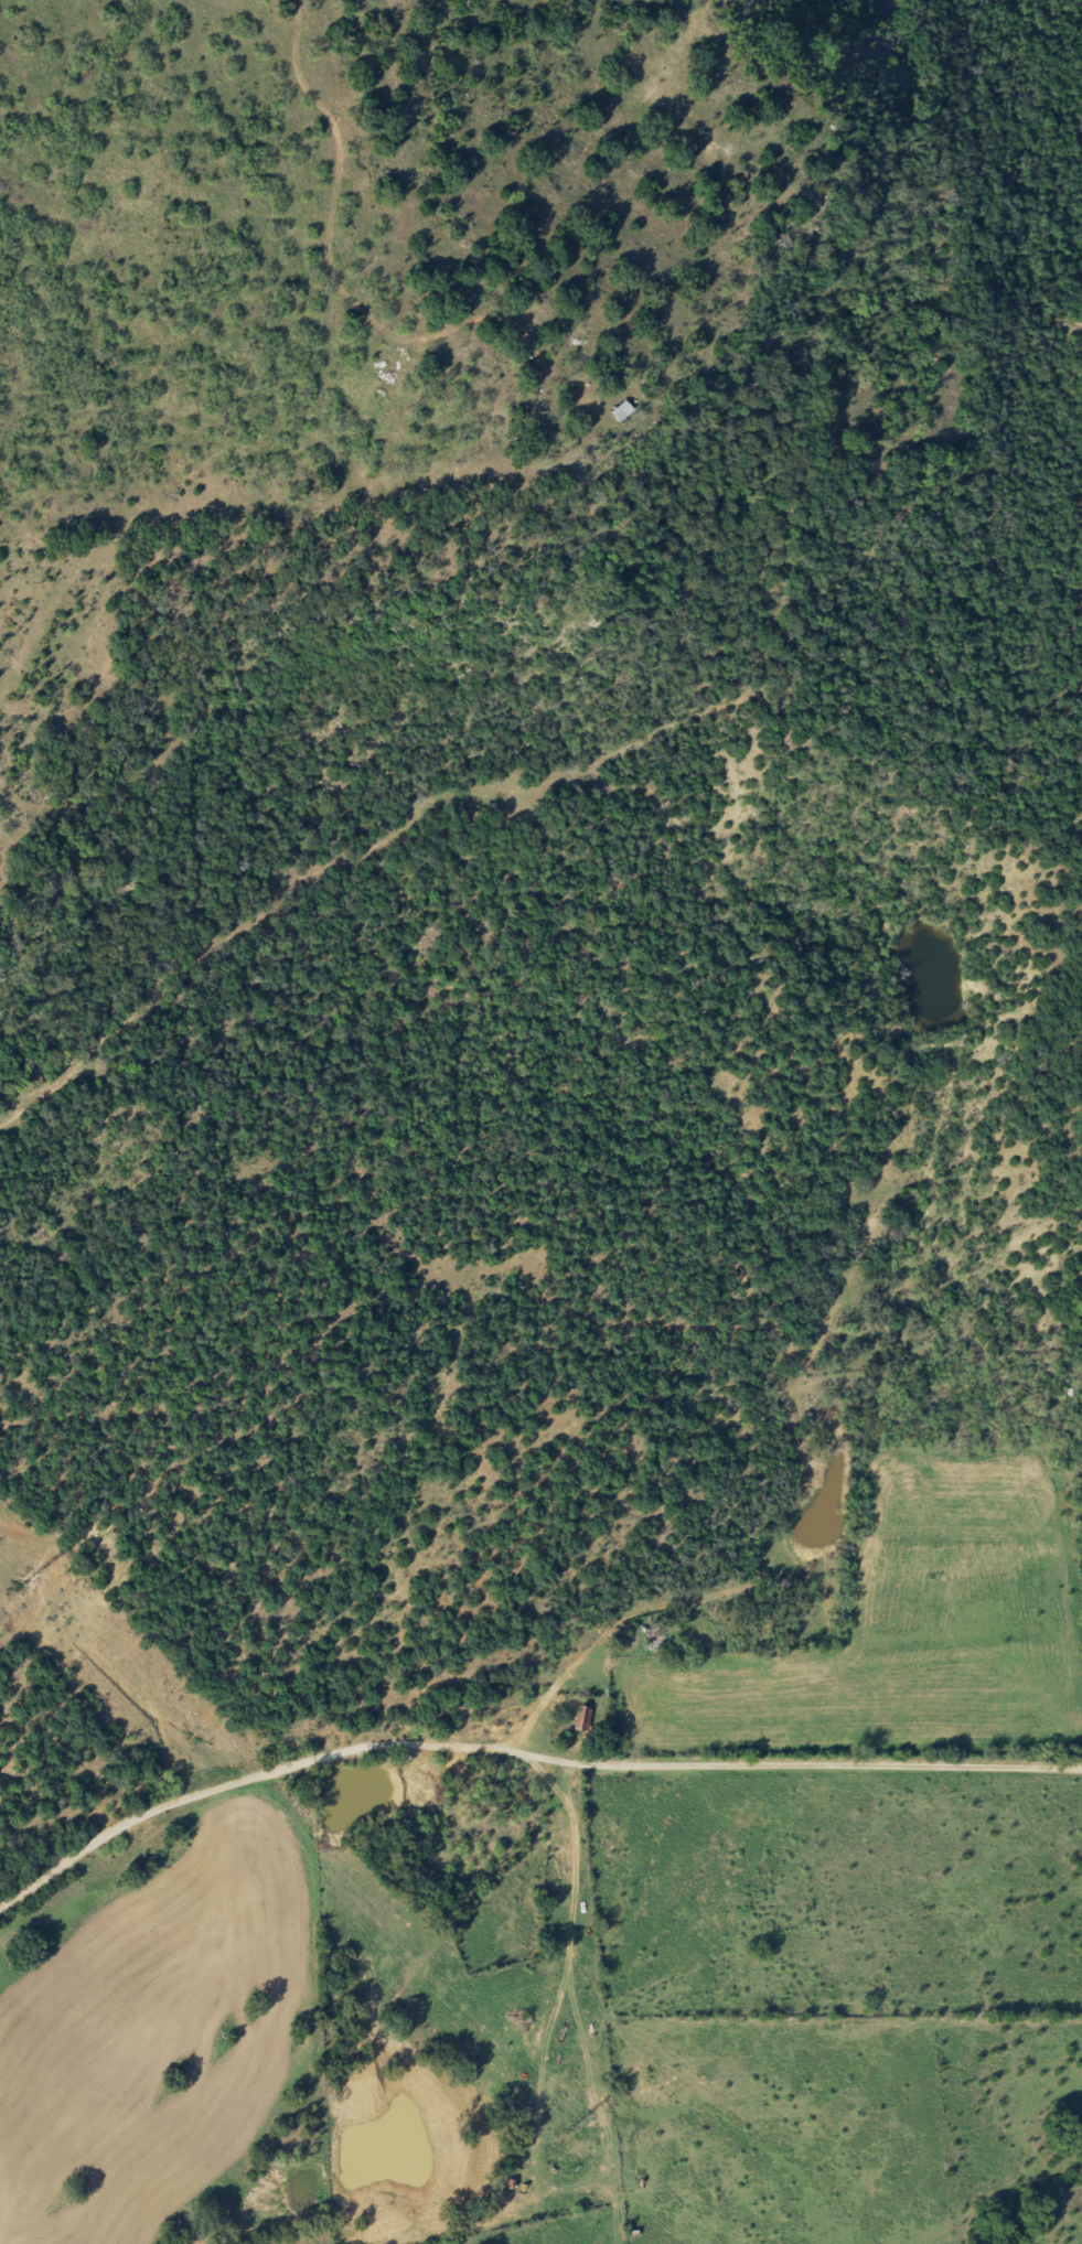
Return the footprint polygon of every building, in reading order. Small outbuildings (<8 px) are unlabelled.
[(589,1709),(581,1733),(568,1729),(575,1705),(589,1709)]
